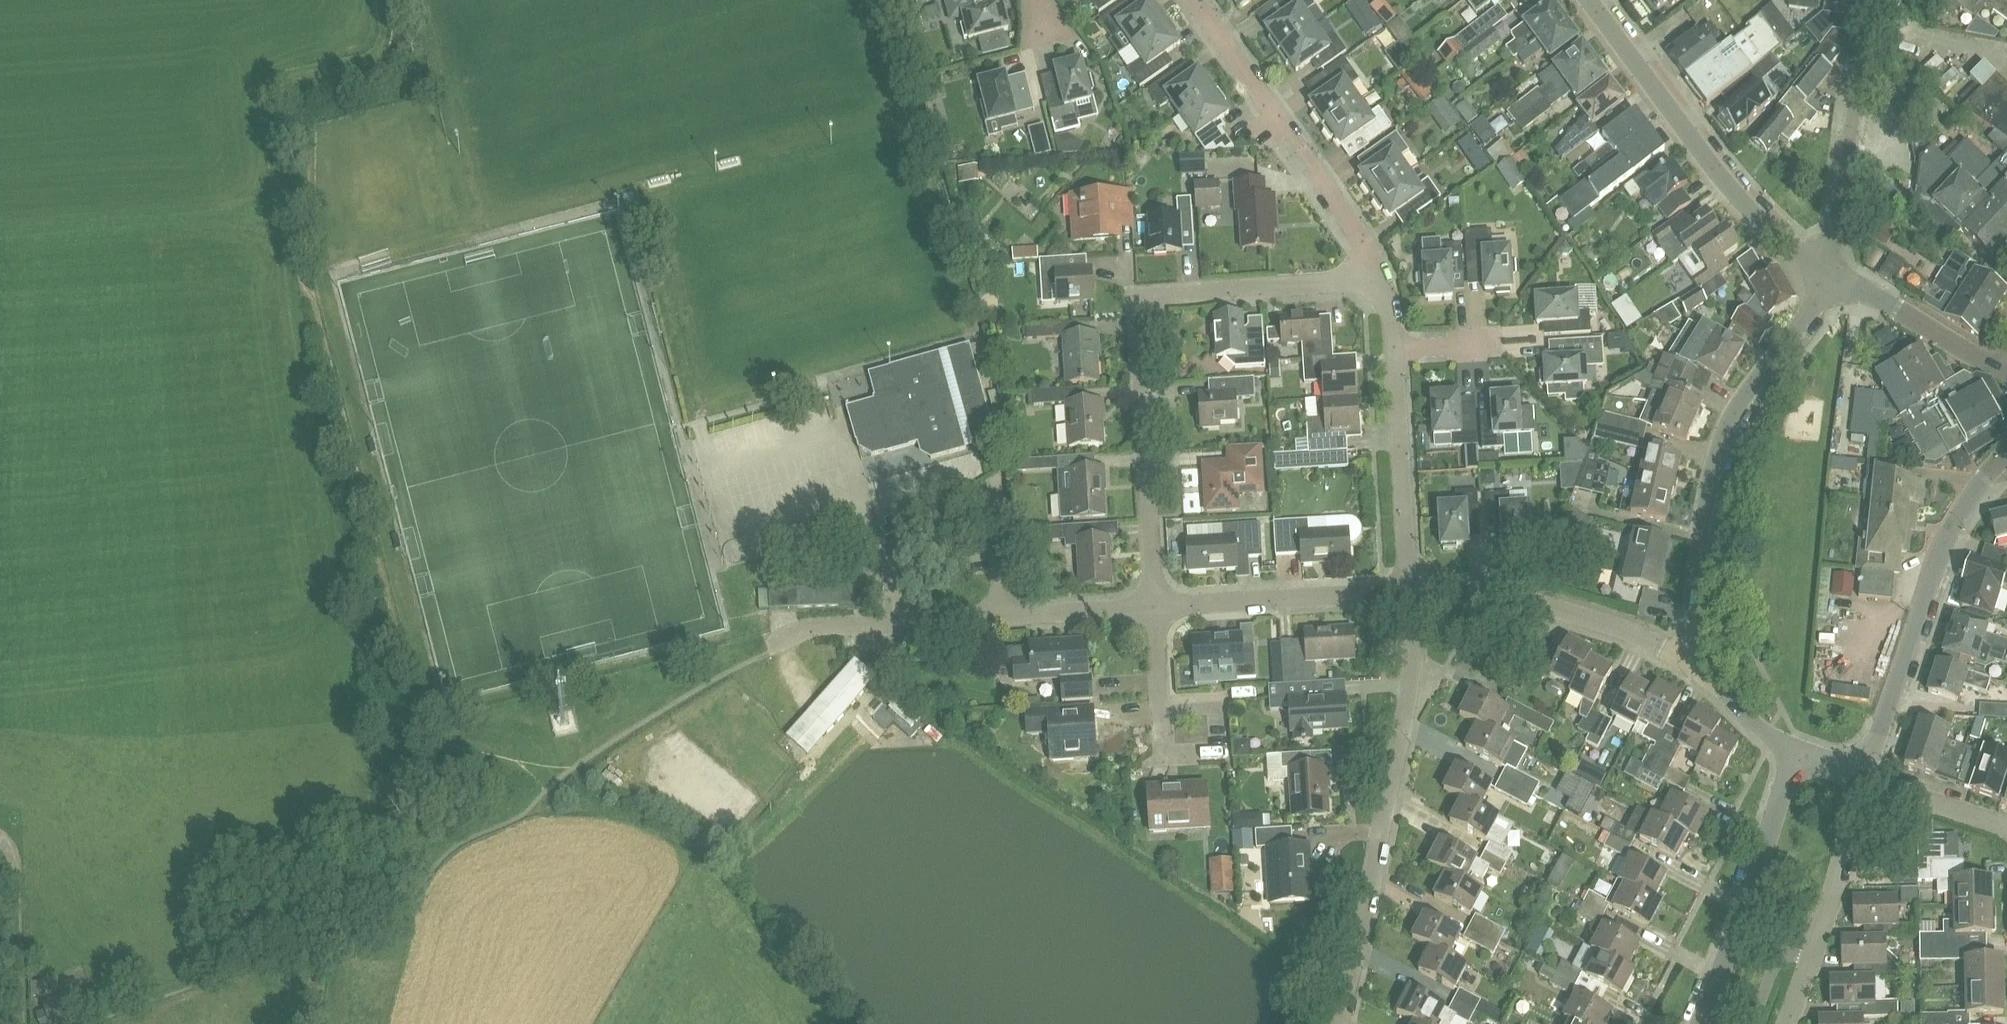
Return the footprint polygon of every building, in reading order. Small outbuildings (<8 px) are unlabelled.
[(947,10),(961,7),(962,14),(963,19),(964,25),(960,26),(964,40),(968,39),(968,40),(978,38),(983,56),(1008,49),(1004,31),(1008,30),(1002,8),(1001,4),(985,8),(983,0),(944,0),(947,10)] [(1091,2),(1099,12),(1116,0),(1095,0),(1091,2)] [(1130,13),(1124,4),(1099,21),(1111,39),(1121,32),(1131,46),(1168,20),(1159,7),(1156,9),(1149,0),(1130,13)] [(1265,28),(1271,37),(1268,40),(1277,53),(1314,27),(1304,13),(1314,6),(1309,0),(1284,0),(1277,5),(1284,15),(1265,28)] [(1494,0),(1465,0),(1476,14),(1494,0)] [(1976,19),(1985,6),(1978,1),(1979,0),(1950,0),(1976,19)] [(1978,1),(1985,6),(2006,21),(2006,0),(1979,0),(1978,1)] [(1520,38),(1508,47),(1515,57),(1518,55),(1564,20),(1560,14),(1562,12),(1555,3),(1553,5),(1552,3),(1525,23),(1517,30),(1516,34),(1520,38)] [(1772,32),(1785,22),(1771,3),(1758,14),(1761,18),(1772,32)] [(1823,10),(1811,21),(1825,37),(1833,28),(1846,29),(1848,14),(1823,10)] [(1743,32),(1747,29),(1745,25),(1736,16),(1728,22),(1726,19),(1716,27),(1715,26),(1705,34),(1700,27),(1666,52),(1685,77),(1684,77),(1685,78),(1722,49),(1720,47),(1723,45),(1725,46),(1743,32)] [(1450,61),(1463,51),(1492,29),(1483,18),(1441,49),(1450,61)] [(1761,18),(1747,29),(1743,32),(1725,46),(1723,45),(1720,47),(1722,49),(1685,78),(1706,106),(1783,46),(1761,18)] [(1398,19),(1387,27),(1392,35),(1404,26),(1398,19)] [(1127,69),(1140,87),(1168,67),(1161,57),(1180,44),(1174,35),(1177,33),(1168,20),(1131,46),(1141,60),(1127,69)] [(1515,57),(1507,64),(1513,72),(1524,64),(1526,62),(1534,72),(1551,59),(1578,38),(1577,36),(1579,34),(1572,25),(1570,27),(1564,20),(1518,55),(1515,57)] [(1378,21),(1362,32),(1367,39),(1383,28),(1378,21)] [(1314,59),(1321,69),(1346,52),(1333,34),(1324,41),(1314,27),(1277,53),(1286,66),(1289,63),(1296,72),(1314,59)] [(1833,28),(1825,40),(1840,52),(1844,47),(1846,30),(1833,28)] [(1463,51),(1473,64),(1502,41),(1492,29),(1463,51)] [(1805,101),(1831,69),(1829,66),(1840,52),(1825,40),(1814,54),(1818,58),(1792,90),(1805,101)] [(1537,89),(1506,113),(1514,123),(1515,122),(1529,111),(1533,108),(1544,99),(1595,60),(1590,54),(1592,51),(1588,46),(1585,47),(1583,44),(1554,66),(1539,78),(1545,86),(1539,91),(1537,89)] [(1100,50),(1094,54),(1100,63),(1106,58),(1100,50)] [(1065,65),(1054,68),(1060,90),(1045,94),(1055,134),(1080,128),(1074,105),(1091,100),(1089,91),(1093,90),(1089,74),(1084,75),(1081,61),(1079,61),(1078,57),(1064,61),(1065,65)] [(1312,114),(1321,127),(1358,101),(1348,87),(1358,80),(1343,59),(1319,76),(1328,90),(1310,103),(1316,112),(1312,114)] [(1544,99),(1533,108),(1538,115),(1541,118),(1545,115),(1552,109),(1554,108),(1559,114),(1578,99),(1607,76),(1605,74),(1607,70),(1603,66),(1600,67),(1595,60),(1544,99)] [(1963,109),(1995,130),(2006,138),(2006,89),(1994,76),(1982,65),(1968,79),(1974,84),(1980,90),(1966,105),(1963,109)] [(1179,83),(1172,73),(1147,91),(1160,108),(1170,101),(1179,115),(1213,92),(1198,70),(1179,83)] [(1776,98),(1752,70),(1733,86),(1741,95),(1718,115),(1721,118),(1718,120),(1729,133),(1732,130),(1734,133),(1746,123),(1748,125),(1761,115),(1759,112),(1776,98)] [(1016,123),(1014,115),(1014,112),(1033,107),(1025,75),(1012,78),(1013,80),(1006,82),(1004,76),(979,82),(984,102),(980,103),(985,124),(999,121),(1000,127),(1016,123)] [(1403,80),(1396,85),(1400,91),(1407,85),(1403,80)] [(1594,124),(1595,123),(1626,100),(1620,92),(1622,91),(1615,82),(1613,83),(1611,81),(1579,105),(1586,114),(1578,124),(1583,130),(1593,123),(1594,124)] [(1213,92),(1179,115),(1205,151),(1234,149),(1216,123),(1228,114),(1222,105),(1226,102),(1217,91),(1214,93),(1213,92)] [(1766,153),(1781,136),(1789,142),(1813,113),(1790,93),(1776,110),(1778,111),(1753,142),(1766,153)] [(1431,104),(1437,112),(1448,104),(1442,96),(1431,104)] [(1368,115),(1358,101),(1321,127),(1330,140),(1334,138),(1340,147),(1359,134),(1366,143),(1390,126),(1378,109),(1368,115)] [(1465,101),(1455,109),(1468,125),(1478,117),(1465,101)] [(1529,111),(1515,122),(1522,132),(1537,121),(1535,118),(1529,111)] [(1649,128),(1636,111),(1603,135),(1609,143),(1586,161),(1593,170),(1618,151),(1649,128)] [(1483,144),(1496,135),(1483,118),(1470,127),(1483,144)] [(1044,125),(1029,129),(1033,146),(1048,143),(1044,125)] [(1586,141),(1575,127),(1556,151),(1563,160),(1586,141)] [(1665,150),(1649,128),(1618,151),(1623,159),(1594,180),(1589,174),(1584,178),(1586,181),(1561,200),(1575,218),(1567,224),(1573,232),(1595,216),(1589,208),(1665,150)] [(1987,139),(2004,155),(2006,152),(2006,138),(1995,130),(1987,139)] [(1068,134),(1055,137),(1059,155),(1072,154),(1068,134)] [(1378,161),(1364,170),(1359,174),(1365,183),(1362,185),(1371,198),(1408,172),(1399,158),(1408,151),(1396,134),(1371,151),(1378,161)] [(1907,192),(1917,193),(1916,205),(1940,228),(1942,227),(1953,238),(1961,231),(1992,261),(1994,259),(2006,245),(2006,152),(2004,155),(1993,167),(1966,141),(1960,148),(1947,161),(1941,155),(1932,147),(1925,140),(1913,152),(1911,157),(1907,192)] [(1509,156),(1498,143),(1486,152),(1497,166),(1509,156)] [(1512,158),(1522,173),(1533,166),(1523,151),(1512,158)] [(1490,165),(1481,152),(1468,160),(1477,174),(1490,165)] [(1204,154),(1179,156),(1180,176),(1206,175),(1204,154)] [(1527,184),(1522,176),(1512,162),(1501,170),(1516,192),(1527,184)] [(1573,171),(1578,178),(1590,170),(1584,162),(1573,171)] [(958,166),(959,183),(979,182),(978,165),(958,166)] [(1683,190),(1688,186),(1672,165),(1651,180),(1645,173),(1623,189),(1631,199),(1640,192),(1655,213),(1658,211),(1667,221),(1692,202),(1683,190)] [(1390,218),(1394,214),(1409,205),(1416,215),(1440,197),(1428,180),(1418,186),(1408,172),(1371,198),(1380,211),(1383,209),(1390,218)] [(1274,248),(1273,232),(1273,220),(1276,220),(1275,196),(1264,197),(1263,181),(1234,182),(1235,212),(1241,212),(1243,250),(1274,248)] [(1219,183),(1195,185),(1196,209),(1221,208),(1219,183)] [(1084,218),(1072,219),(1073,242),(1119,239),(1119,229),(1117,206),(1130,205),(1129,192),(1082,195),(1084,218)] [(1191,198),(1177,199),(1178,215),(1149,216),(1150,234),(1146,234),(1147,252),(1181,250),(1180,241),(1194,240),(1191,198)] [(1661,245),(1659,246),(1672,265),(1679,261),(1687,254),(1693,251),(1719,231),(1705,212),(1690,222),(1673,234),(1674,235),(1671,237),(1661,245)] [(1664,227),(1654,234),(1661,245),(1671,237),(1664,227)] [(1687,254),(1679,261),(1690,277),(1701,270),(1704,267),(1707,271),(1723,259),(1739,248),(1724,227),(1719,231),(1693,251),(1687,254)] [(1464,232),(1467,269),(1483,268),(1484,291),(1495,290),(1495,295),(1510,294),(1509,289),(1511,289),(1510,275),(1515,275),(1514,260),(1510,260),(1509,249),(1491,250),(1490,231),(1464,232)] [(1421,243),(1423,268),(1418,269),(1420,285),(1424,285),(1425,299),(1452,297),(1451,275),(1463,274),(1461,244),(1440,245),(1439,241),(1421,243)] [(1565,243),(1558,251),(1562,255),(1568,256),(1573,250),(1565,243)] [(1013,261),(1038,260),(1038,247),(1012,248),(1013,261)] [(1998,306),(2006,291),(1974,269),(1970,275),(1967,274),(1965,272),(1965,269),(1967,265),(1970,260),(1956,251),(1944,269),(1958,278),(1965,283),(1968,284),(1967,287),(1998,306)] [(1890,255),(1882,268),(1898,277),(1905,264),(1890,255)] [(1066,269),(1065,258),(1039,259),(1040,284),(1055,283),(1056,302),(1092,300),(1090,268),(1066,269)] [(1744,306),(1731,321),(1759,344),(1771,329),(1762,322),(1766,317),(1795,300),(1775,266),(1768,271),(1761,259),(1742,271),(1755,294),(1745,307),(1744,306)] [(1958,278),(1944,269),(1932,288),(1945,296),(1955,301),(1956,300),(1989,321),(1998,306),(1967,287),(1968,284),(1965,283),(1961,290),(1958,289),(1956,287),(1956,284),(1957,281),(1958,278)] [(1701,270),(1690,277),(1698,288),(1709,281),(1701,270)] [(1694,291),(1677,301),(1683,311),(1686,315),(1707,302),(1698,288),(1694,291)] [(1536,324),(1542,324),(1559,323),(1560,335),(1590,333),(1589,312),(1577,312),(1576,295),(1535,297),(1536,324)] [(1977,338),(1989,321),(1956,300),(1955,301),(1945,296),(1940,304),(1927,296),(1922,303),(1977,338)] [(1621,325),(1636,315),(1627,301),(1612,311),(1621,325)] [(1673,304),(1666,309),(1670,315),(1677,310),(1673,304)] [(1234,368),(1264,366),(1262,337),(1246,338),(1241,334),(1240,313),(1212,315),(1215,358),(1223,358),(1234,368)] [(1280,328),(1266,329),(1267,340),(1281,339),(1281,343),(1301,342),(1302,359),(1332,357),(1331,340),(1319,341),(1317,315),(1280,317),(1280,328)] [(1681,333),(1733,364),(1744,346),(1717,331),(1706,324),(1703,329),(1688,321),(1681,333)] [(1074,323),(1027,326),(1028,338),(1062,336),(1065,384),(1097,382),(1094,347),(1098,347),(1097,333),(1075,335),(1074,323)] [(1706,388),(1712,376),(1723,382),(1733,364),(1681,333),(1674,346),(1669,355),(1664,353),(1658,368),(1668,372),(1693,383),(1706,388)] [(1586,385),(1584,367),(1602,366),(1601,340),(1565,342),(1566,359),(1543,360),(1544,371),(1539,371),(1540,386),(1545,385),(1545,387),(1547,387),(1547,397),(1565,396),(1565,402),(1578,402),(1583,396),(1583,385),(1586,385)] [(968,347),(945,353),(970,451),(994,445),(968,347)] [(1886,371),(1876,377),(1886,393),(1900,417),(1901,418),(1911,413),(1921,407),(1919,402),(1945,387),(1954,382),(1956,380),(1950,370),(1947,372),(1939,358),(1930,363),(1922,350),(1886,371)] [(928,462),(963,452),(938,355),(887,369),(894,392),(901,390),(915,444),(917,444),(924,448),(928,462)] [(1357,370),(1356,355),(1332,357),(1302,359),(1304,383),(1322,382),(1323,399),(1355,397),(1354,371),(1357,370)] [(1269,362),(1270,379),(1280,378),(1280,361),(1269,362)] [(1648,401),(1662,407),(1695,421),(1704,400),(1688,394),(1693,383),(1668,372),(1658,368),(1649,365),(1647,371),(1641,384),(1649,388),(1648,390),(1652,392),(1648,401)] [(1911,413),(1901,418),(1908,430),(1925,458),(1927,462),(1935,463),(1949,455),(1962,447),(2003,423),(1980,384),(1977,385),(1974,379),(1971,378),(1966,375),(1954,382),(1945,387),(1919,402),(1921,407),(1911,413)] [(1210,393),(1197,393),(1199,428),(1218,427),(1218,423),(1236,422),(1234,399),(1254,397),(1252,377),(1230,379),(1221,379),(1222,392),(1210,393)] [(1033,405),(1066,403),(1069,448),(1102,446),(1100,415),(1102,415),(1101,401),(1077,402),(1076,389),(1032,392),(1033,405)] [(916,446),(915,444),(901,390),(894,392),(871,398),(872,402),(845,409),(856,451),(857,451),(868,457),(868,458),(916,446)] [(1480,420),(1481,450),(1503,448),(1502,436),(1520,435),(1520,433),(1533,432),(1532,408),(1518,409),(1517,394),(1516,394),(1515,390),(1501,391),(1501,395),(1490,396),(1492,419),(1480,420)] [(1458,393),(1431,395),(1433,436),(1451,435),(1451,447),(1463,446),(1477,445),(1475,415),(1459,416),(1458,393)] [(1307,441),(1308,454),(1319,454),(1342,452),(1341,439),(1361,438),(1359,408),(1356,408),(1355,397),(1323,399),(1317,399),(1318,417),(1306,418),(1307,441)] [(1695,421),(1662,407),(1648,401),(1643,412),(1651,415),(1647,425),(1686,441),(1695,421)] [(1877,409),(1873,408),(1871,428),(1883,424),(1884,412),(1883,410),(1877,409)] [(1601,412),(1597,425),(1612,428),(1644,436),(1647,425),(1639,421),(1601,412)] [(1871,428),(1867,460),(1879,461),(1883,424),(1871,428)] [(1644,436),(1612,428),(1597,425),(1594,438),(1641,449),(1644,436)] [(1477,445),(1463,446),(1465,472),(1479,471),(1479,470),(1478,460),(1477,445)] [(1205,511),(1237,509),(1236,494),(1262,493),(1259,446),(1227,448),(1228,461),(1202,463),(1205,511)] [(1646,448),(1641,471),(1676,479),(1681,456),(1646,448)] [(1590,492),(1597,463),(1599,456),(1587,453),(1574,489),(1590,492)] [(1319,454),(1308,454),(1274,456),(1275,472),(1320,469),(1319,454)] [(1093,456),(1056,458),(1057,470),(1058,482),(1060,519),(1072,519),(1104,517),(1101,483),(1105,483),(1104,468),(1094,469),(1093,456)] [(1018,472),(1038,471),(1038,459),(1018,460),(1018,472)] [(1875,481),(1873,499),(1916,504),(1921,505),(1923,481),(1894,478),(1896,465),(1867,462),(1865,480),(1875,481)] [(1610,466),(1597,463),(1590,492),(1604,495),(1610,466)] [(1641,471),(1636,492),(1671,500),(1676,479),(1641,471)] [(1494,472),(1481,473),(1482,486),(1490,485),(1494,480),(1494,472)] [(1671,500),(1636,492),(1624,489),(1619,510),(1666,521),(1671,500)] [(1466,522),(1478,522),(1476,491),(1455,493),(1455,505),(1438,506),(1440,547),(1442,546),(1442,551),(1457,550),(1456,546),(1467,545),(1466,522)] [(1484,495),(1486,525),(1501,525),(1502,547),(1513,547),(1513,551),(1528,550),(1527,546),(1529,546),(1527,505),(1509,506),(1508,494),(1484,495)] [(1916,504),(1873,499),(1868,541),(1860,540),(1857,571),(1861,571),(1859,598),(1890,601),(1893,574),(1899,575),(1901,553),(1905,554),(1909,523),(1914,523),(1916,504)] [(1559,533),(1540,564),(1557,574),(1576,544),(1591,520),(1574,509),(1559,533)] [(1990,516),(1996,540),(2006,537),(2006,512),(1990,516)] [(893,515),(884,520),(887,525),(882,528),(887,537),(901,529),(893,515)] [(1276,557),(1289,556),(1301,555),(1302,565),(1333,563),(1350,562),(1348,544),(1350,543),(1352,543),(1354,542),(1355,541),(1357,540),(1358,538),(1359,537),(1360,535),(1360,533),(1361,531),(1361,530),(1360,528),(1360,526),(1359,524),(1358,523),(1357,521),(1355,520),(1354,519),(1352,518),(1350,518),(1348,518),(1274,523),(1276,557)] [(1260,523),(1245,524),(1207,526),(1207,538),(1186,539),(1188,572),(1236,569),(1235,559),(1262,557),(1260,523)] [(1064,548),(1076,547),(1078,586),(1110,584),(1107,536),(1097,537),(1096,525),(1050,528),(1051,541),(1064,541),(1064,548)] [(1633,533),(1628,559),(1623,582),(1657,590),(1668,541),(1633,533)] [(2004,567),(2006,559),(2006,554),(1986,547),(1981,560),(2004,567)] [(1981,560),(1973,557),(1957,604),(1962,606),(1961,608),(1993,618),(2003,586),(2006,587),(2006,568),(2004,567),(1981,560)] [(1851,598),(1853,576),(1834,574),(1831,596),(1851,598)] [(759,591),(759,610),(857,606),(856,587),(759,591)] [(1947,633),(2006,652),(2006,640),(1985,633),(1988,625),(1956,615),(1953,624),(1950,623),(1947,633)] [(1292,641),(1280,641),(1281,663),(1282,676),(1283,685),(1287,685),(1314,683),(1315,683),(1314,674),(1314,662),(1354,659),(1352,627),(1303,629),(1304,640),(1292,641)] [(1947,633),(1943,645),(1946,648),(1943,656),(1959,661),(1960,658),(1975,663),(1978,656),(2005,665),(2006,662),(2006,652),(1947,633)] [(1235,679),(1255,677),(1253,644),(1241,645),(1240,634),(1192,637),(1195,684),(1218,683),(1217,668),(1234,667),(1235,679)] [(1009,663),(1013,663),(1014,682),(1060,679),(1062,701),(1091,699),(1090,676),(1087,676),(1085,639),(1028,643),(1029,648),(1008,649),(1005,652),(1005,660),(1009,663)] [(1570,687),(1587,657),(1589,651),(1566,639),(1547,675),(1570,687)] [(1514,672),(1526,678),(1537,656),(1525,650),(1514,672)] [(855,655),(801,718),(823,737),(869,684),(877,674),(855,655)] [(1548,662),(1537,656),(1526,678),(1537,684),(1548,662)] [(1574,729),(1586,735),(1597,714),(1588,710),(1609,669),(1587,657),(1570,687),(1567,694),(1580,700),(1578,703),(1576,716),(1580,718),(1574,729)] [(1937,663),(1928,692),(1958,701),(1963,686),(1986,693),(1990,680),(1937,663)] [(1633,727),(1637,719),(1652,690),(1628,678),(1609,715),(1633,727)] [(1272,686),(1268,686),(1269,703),(1288,702),(1289,715),(1290,733),(1293,733),(1294,741),(1311,740),(1311,732),(1346,730),(1344,698),(1315,700),(1314,683),(1287,685),(1283,685),(1272,686)] [(1653,743),(1662,726),(1678,695),(1655,683),(1652,690),(1637,719),(1645,724),(1639,736),(1653,743)] [(887,701),(873,717),(886,729),(893,721),(910,738),(921,726),(918,724),(927,714),(901,692),(891,704),(887,701)] [(1458,716),(1474,724),(1476,725),(1498,737),(1504,726),(1508,728),(1514,717),(1514,716),(1502,709),(1470,692),(1458,716)] [(1978,718),(2006,719),(2006,706),(1979,704),(1978,718)] [(1092,706),(1063,708),(1025,711),(1027,735),(1047,733),(1049,757),(1073,755),(1074,775),(1096,774),(1092,706)] [(1694,708),(1676,744),(1700,756),(1712,732),(1718,721),(1694,708)] [(955,726),(960,718),(947,710),(942,718),(955,726)] [(1532,712),(1526,723),(1548,735),(1554,723),(1532,712)] [(1609,721),(1597,714),(1586,735),(1598,742),(1609,721)] [(1957,783),(1967,753),(1967,752),(1946,744),(1951,731),(1948,730),(1919,720),(1903,765),(1957,783)] [(1976,720),(1970,740),(1980,743),(1987,720),(1976,720)] [(1476,725),(1472,734),(1464,748),(1500,767),(1505,769),(1506,766),(1516,771),(1526,751),(1512,744),(1498,737),(1476,725)] [(1712,732),(1700,756),(1694,767),(1718,779),(1736,745),(1712,732)] [(1638,767),(1650,773),(1661,752),(1649,746),(1638,767)] [(1957,783),(1971,788),(1970,791),(1996,799),(2006,769),(2006,758),(1974,747),(1971,754),(1967,753),(1957,783)] [(1661,779),(1667,767),(1672,758),(1661,752),(1650,773),(1661,779)] [(1280,755),(1266,756),(1267,780),(1288,779),(1294,778),(1297,816),(1328,814),(1327,789),(1326,779),(1328,779),(1327,766),(1310,767),(1309,753),(1280,755)] [(1576,757),(1572,755),(1565,758),(1562,763),(1571,767),(1576,757)] [(1531,795),(1538,783),(1516,771),(1506,766),(1505,769),(1500,778),(1520,789),(1531,795)] [(1443,790),(1460,799),(1478,808),(1490,785),(1455,767),(1443,790)] [(1661,779),(1650,773),(1638,767),(1632,779),(1655,791),(1661,779)] [(1689,778),(1667,767),(1661,779),(1682,790),(1689,778)] [(1571,799),(1581,778),(1575,775),(1566,770),(1555,791),(1571,799)] [(1531,795),(1520,789),(1500,778),(1494,790),(1525,807),(1531,795)] [(1206,784),(1147,788),(1150,832),(1179,830),(1178,819),(1208,817),(1206,784)] [(1670,796),(1658,819),(1685,833),(1693,837),(1705,814),(1670,796)] [(1495,817),(1478,808),(1460,799),(1448,823),(1483,841),(1495,817)] [(1586,806),(1571,799),(1566,810),(1580,817),(1586,806)] [(1234,831),(1247,830),(1247,819),(1242,815),(1233,815),(1234,831)] [(1685,833),(1658,819),(1651,815),(1639,838),(1673,856),(1685,833)] [(1310,902),(1308,874),(1306,844),(1293,845),(1292,828),(1255,830),(1256,848),(1266,848),(1270,904),(1310,902)] [(1235,847),(1253,846),(1252,830),(1234,831),(1235,847)] [(1623,857),(1629,845),(1608,834),(1602,846),(1623,857)] [(1943,879),(1942,860),(1942,859),(1938,859),(1937,840),(1941,840),(1941,836),(1915,836),(1915,882),(1938,882),(1939,896),(1954,895),(1954,907),(1990,906),(1990,878),(1967,878),(1943,879)] [(1498,874),(1504,863),(1483,852),(1477,864),(1473,862),(1474,859),(1439,841),(1427,864),(1445,874),(1462,882),(1466,874),(1479,880),(1486,868),(1498,874)] [(1552,874),(1563,880),(1574,861),(1562,855),(1552,874)] [(1616,880),(1623,883),(1652,898),(1664,875),(1629,856),(1616,880)] [(1900,868),(1900,882),(1915,882),(1915,868),(1900,868)] [(1462,882),(1445,874),(1433,897),(1468,915),(1480,892),(1462,882)] [(1657,901),(1652,898),(1623,883),(1616,880),(1606,901),(1608,902),(1606,905),(1611,907),(1647,926),(1659,902),(1657,901)] [(1586,891),(1580,903),(1601,914),(1606,905),(1608,902),(1606,901),(1586,891)] [(1883,926),(1883,938),(1885,939),(1909,938),(1908,924),(1896,924),(1896,898),(1855,899),(1856,927),(1883,926)] [(1589,949),(1596,952),(1625,968),(1637,944),(1597,923),(1601,914),(1580,903),(1574,915),(1593,924),(1589,932),(1595,936),(1589,949)] [(1990,906),(1954,907),(1954,935),(1964,934),(1991,934),(1991,931),(1995,931),(1994,909),(1990,909),(1990,906)] [(1411,939),(1430,948),(1446,957),(1458,933),(1424,915),(1411,939)] [(1468,927),(1499,943),(1505,931),(1474,915),(1468,927)] [(1493,955),(1499,943),(1468,927),(1462,939),(1493,955)] [(1920,935),(1920,948),(1946,947),(1946,935),(1920,935)] [(1885,946),(1885,939),(1883,938),(1843,939),(1843,966),(1872,966),(1873,978),(1874,979),(1897,978),(1897,961),(1885,946)] [(1540,959),(1546,949),(1531,941),(1525,952),(1540,959)] [(1920,948),(1920,960),(1947,960),(1946,947),(1920,948)] [(1465,966),(1446,957),(1430,948),(1418,972),(1452,990),(1465,966)] [(1559,960),(1553,971),(1575,983),(1580,972),(1584,975),(1583,976),(1620,994),(1632,971),(1625,968),(1596,952),(1591,961),(1577,954),(1571,966),(1559,960)] [(1966,959),(1966,987),(2003,986),(2002,958),(1966,959)] [(1574,994),(1570,992),(1575,983),(1553,971),(1543,966),(1539,974),(1551,981),(1549,984),(1567,993),(1563,1001),(1569,1004),(1562,1017),(1569,1021),(1575,1023),(1604,1023),(1610,1012),(1574,994)] [(1909,967),(1909,977),(1919,976),(1919,967),(1909,967)] [(1875,1001),(1874,979),(1873,978),(1831,978),(1832,1006),(1861,1005),(1861,1017),(1863,1018),(1898,1017),(1898,1001),(1875,1001)] [(1967,1014),(1970,1014),(2003,1014),(2003,986),(1966,987),(1967,1014)] [(1459,989),(1452,1001),(1474,1012),(1480,1000),(1459,989)] [(35,1013),(39,1023),(59,1023),(86,1014),(77,990),(42,1003),(44,1009),(35,1013)] [(1474,1012),(1452,1001),(1446,1013),(1442,1011),(1443,1008),(1408,990),(1396,1013),(1414,1022),(1417,1023),(1450,1023),(1454,1017),(1467,1023),(1474,1012)] [(1901,1011),(1914,1011),(1913,1000),(1901,1000),(1901,1011)] [(1922,1023),(1948,1023),(1948,1015),(1922,1015),(1922,1023)]
